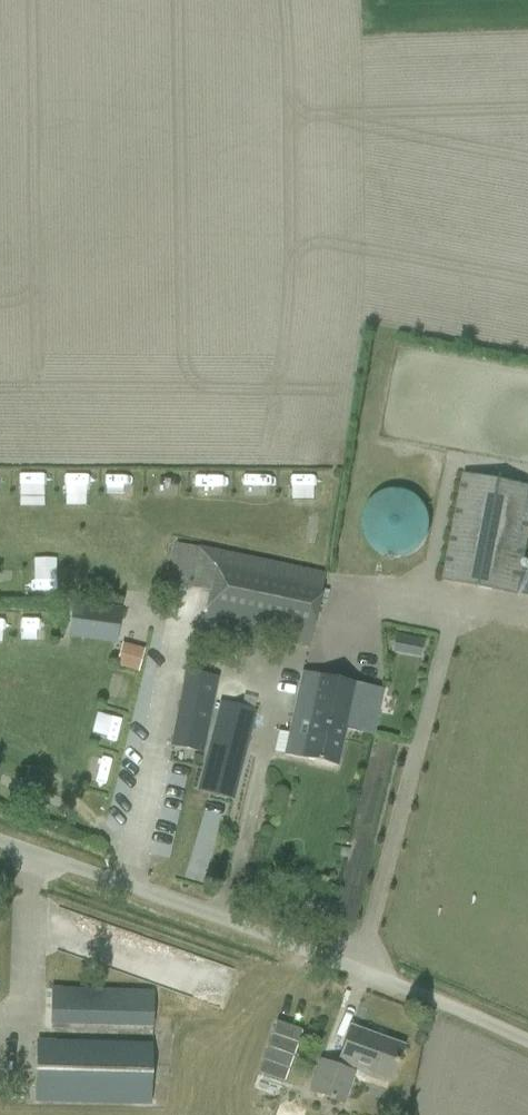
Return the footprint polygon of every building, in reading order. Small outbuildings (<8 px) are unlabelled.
[(520,572),(527,532),(527,487),(462,474),(442,581),(527,597),(527,574),(520,572)] [(83,494),(82,475),(64,475),(65,495),(83,494)] [(108,476),(109,496),(130,495),(129,475),(108,476)] [(405,491),(399,490),(392,490),(385,491),(380,493),(374,496),(370,500),(367,504),(364,509),(362,514),(361,521),(361,527),(362,534),(365,540),(367,543),(371,548),(376,552),(381,555),(386,557),(392,558),(397,558),(403,557),(409,555),(415,551),(420,547),(424,542),(427,535),(428,529),(429,523),(428,517),(427,512),(425,507),(421,502),(417,498),(412,494),(405,491)] [(308,647),(324,573),(176,543),(172,562),(167,585),(209,594),(202,625),(308,647)] [(70,625),(116,631),(119,608),(73,603),(70,625)] [(389,632),(387,654),(417,656),(418,634),(389,632)] [(125,643),(117,666),(136,672),(143,648),(125,643)] [(187,672),(172,748),(201,754),(216,678),(187,672)] [(343,729),(371,735),(380,691),(301,674),(284,755),(335,766),(343,729)] [(232,800),(255,712),(219,703),(197,790),(232,800)] [(177,871),(208,882),(231,822),(193,808),(185,829),(197,834),(187,861),(182,859),(177,871)] [(49,1024),(150,1027),(151,989),(50,987),(49,1024)] [(389,1081),(389,1080),(401,1047),(350,1028),(336,1068),(321,1063),(313,1083),(310,1092),(341,1103),(353,1069),(389,1081)] [(149,1104),(151,1044),(36,1042),(34,1102),(149,1104)]
